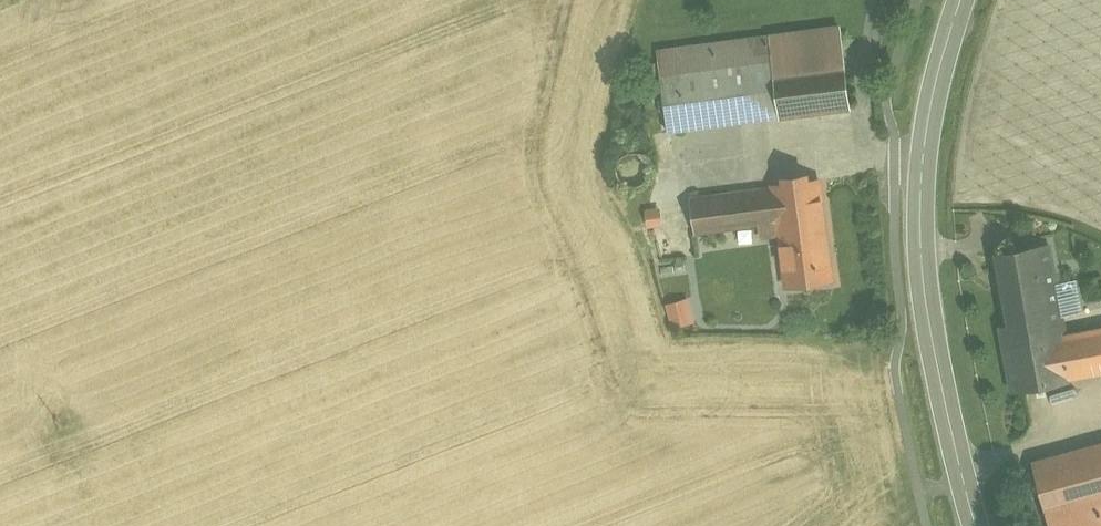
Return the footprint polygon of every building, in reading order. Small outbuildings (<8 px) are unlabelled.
[(840,26),(769,36),(773,61),(774,72),(845,63),(840,26)] [(769,36),(657,50),(661,76),(773,61),(769,36)] [(773,61),(661,76),(669,131),(780,116),(774,72),(773,61)] [(845,63),(774,72),(780,116),(850,107),(845,63)] [(820,180),(773,186),(773,187),(781,244),(786,286),(834,279),(820,180)] [(773,187),(692,198),(699,254),(781,244),(773,187)] [(1047,244),(997,255),(1011,325),(1001,327),(1005,346),(1066,334),(1047,244)] [(1083,302),(1079,279),(1062,282),(1066,305),(1083,302)] [(692,296),(669,301),(674,327),(698,322),(692,296)] [(1005,346),(1013,392),(1070,381),(1069,376),(1100,370),(1100,327),(1066,334),(1005,346)] [(1037,462),(1036,462),(1034,462),(1048,515),(1100,500),(1100,444),(1037,462)] [(1048,515),(1051,525),(1100,525),(1100,500),(1048,515)]
